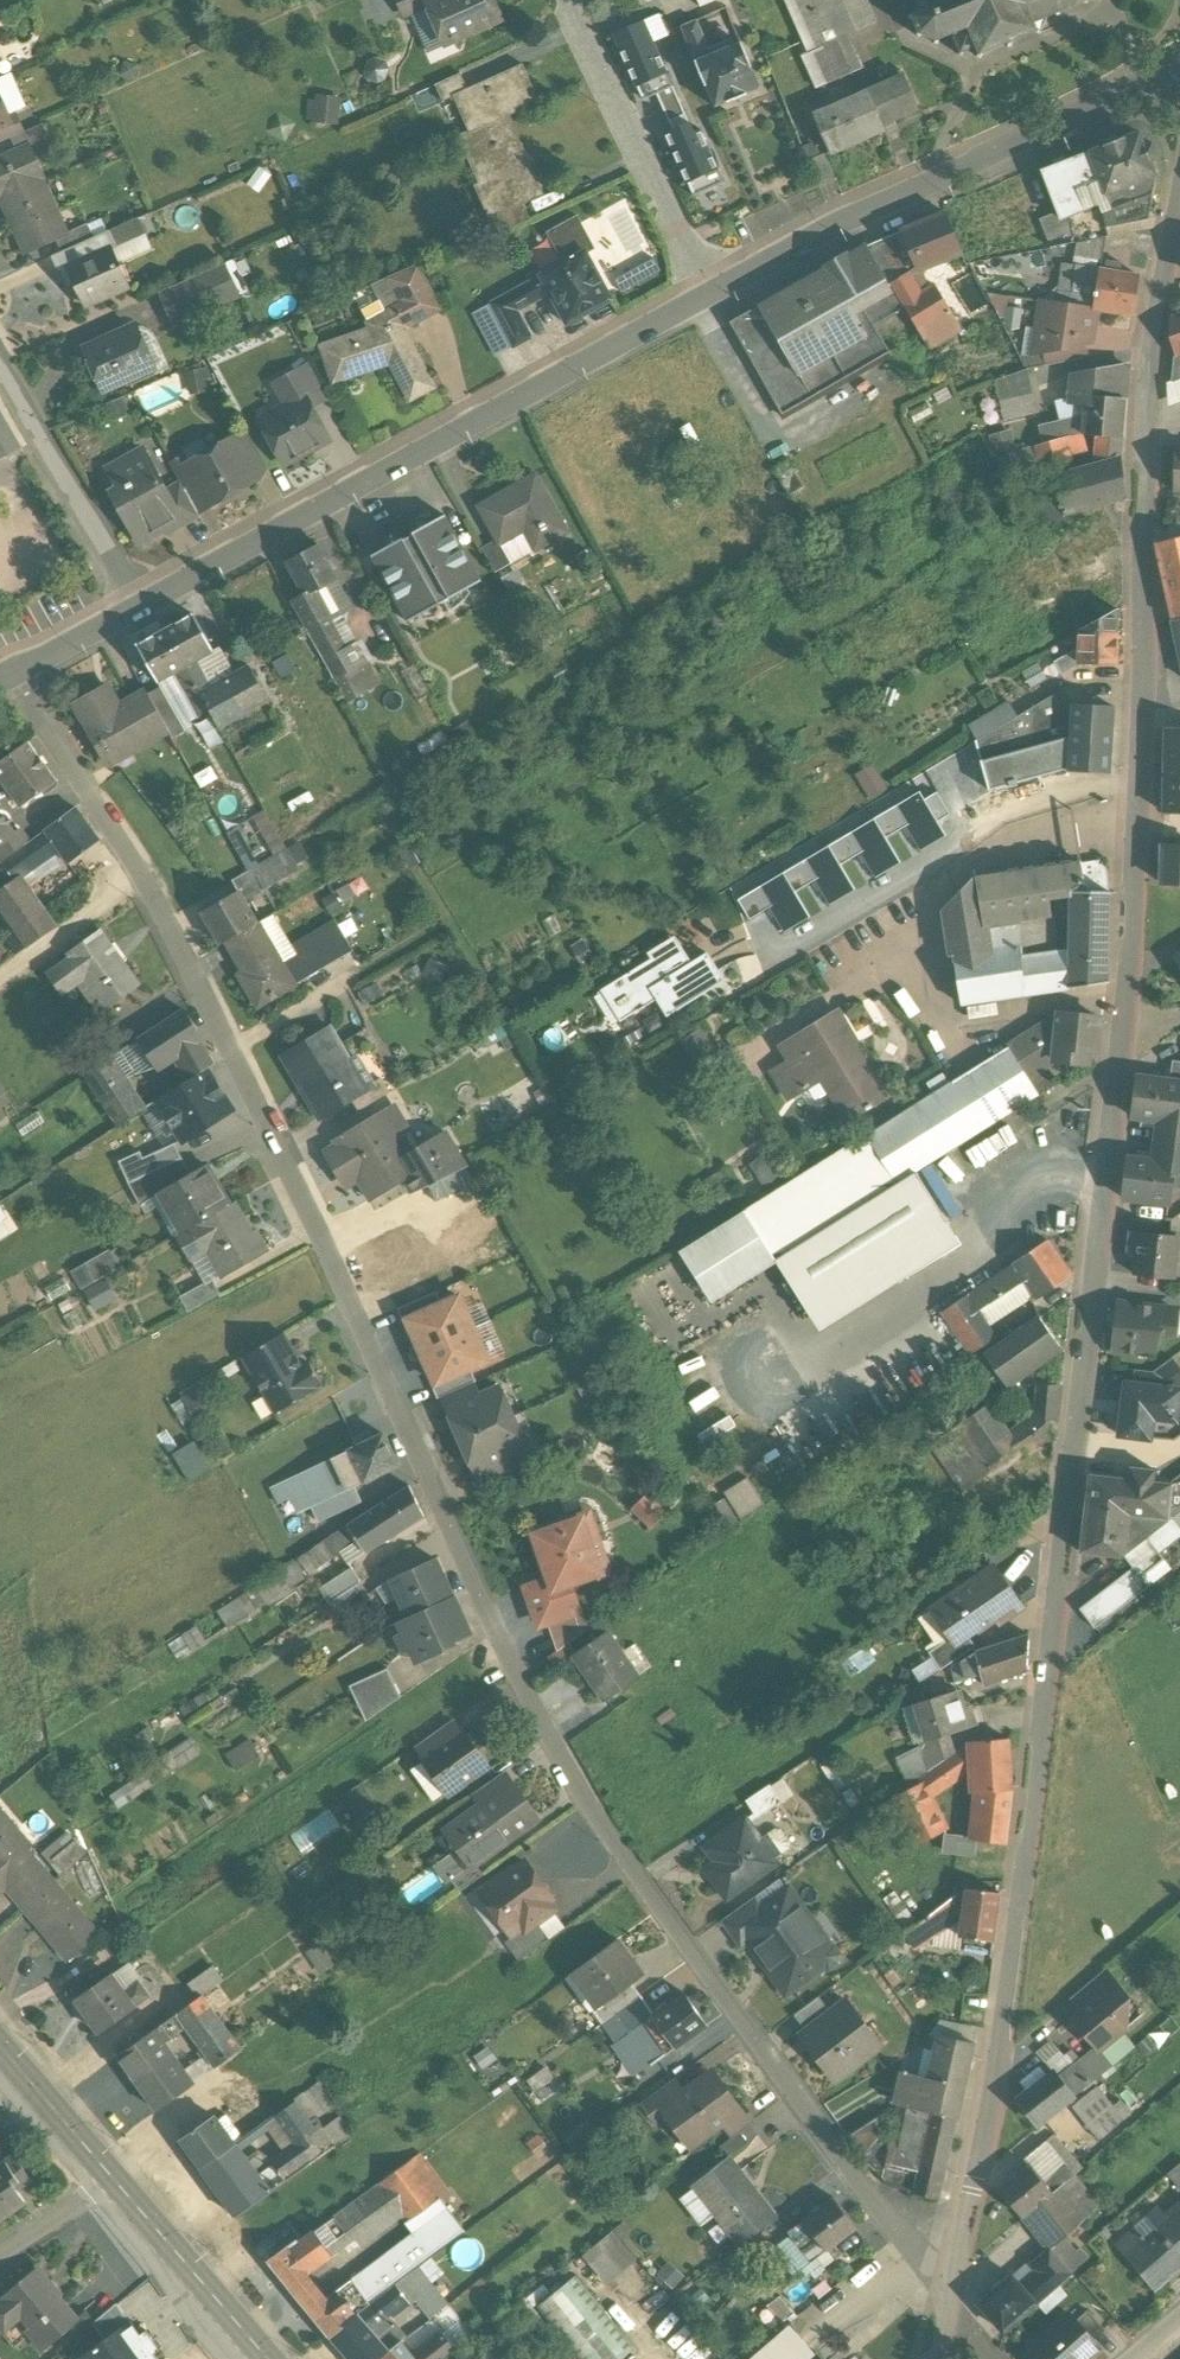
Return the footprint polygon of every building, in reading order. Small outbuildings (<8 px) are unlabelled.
[(407,16),(429,6),(429,4),(439,0),(400,0),(407,16)] [(429,4),(429,6),(444,38),(459,31),(463,39),(504,21),(494,0),(439,0),(429,4)] [(700,9),(721,0),(696,0),(700,9)] [(837,41),(836,39),(873,23),(862,0),(783,0),(807,53),(799,56),(815,90),(852,74),(861,69),(847,37),(837,41)] [(899,9),(915,2),(913,8),(915,9),(913,17),(909,16),(908,21),(913,22),(918,32),(915,36),(918,39),(921,35),(933,40),(933,45),(937,46),(937,40),(952,34),(959,51),(957,57),(961,58),(963,54),(976,49),(978,55),(977,59),(981,61),(983,55),(1005,45),(1007,50),(1011,48),(1009,44),(1031,35),(1039,35),(1045,18),(1054,14),(1056,19),(1060,17),(1058,13),(1082,3),(1086,5),(1088,0),(1089,0),(895,0),(899,9)] [(638,88),(668,74),(644,21),(614,34),(638,88)] [(697,22),(680,29),(694,63),(711,57),(708,51),(697,22)] [(731,42),(708,51),(711,57),(694,63),(704,89),(706,88),(715,110),(758,92),(750,71),(752,70),(741,44),(734,47),(731,42)] [(470,89),(464,92),(464,93),(480,128),(541,101),(525,65),(470,89)] [(462,73),(437,84),(445,102),(464,93),(464,92),(470,89),(462,73)] [(638,88),(644,101),(657,95),(674,88),(668,74),(638,88)] [(880,86),(866,93),(880,126),(917,110),(902,77),(880,86)] [(685,114),(674,88),(657,95),(669,121),(685,114)] [(316,93),(313,120),(337,122),(339,95),(316,93)] [(880,126),(866,93),(812,116),(829,155),(883,132),(880,126)] [(15,117),(14,115),(8,118),(0,101),(0,124),(15,117)] [(546,196),(510,116),(541,102),(541,101),(480,128),(460,137),(481,184),(485,182),(499,214),(500,217),(525,205),(546,196)] [(685,114),(669,121),(673,130),(689,123),(685,114)] [(0,124),(0,143),(11,138),(22,133),(15,117),(0,124)] [(22,133),(11,138),(17,150),(30,145),(30,146),(50,137),(43,123),(22,133)] [(673,130),(665,134),(689,184),(718,170),(700,130),(694,133),(689,123),(673,130)] [(1137,133),(1088,152),(1089,154),(1105,195),(1154,176),(1149,163),(1156,159),(1150,144),(1143,147),(1137,133)] [(0,158),(0,197),(15,229),(19,227),(29,251),(56,239),(67,234),(66,232),(43,181),(45,180),(30,146),(30,145),(17,150),(0,158)] [(1089,154),(1061,165),(1060,162),(1054,164),(1055,167),(1042,172),(1055,205),(1059,218),(1067,216),(1072,243),(1075,242),(1105,237),(1107,237),(1105,227),(1101,207),(1108,205),(1105,195),(1089,154)] [(695,197),(724,183),(718,170),(689,184),(695,197)] [(1154,176),(1105,195),(1108,205),(1116,225),(1147,219),(1154,176)] [(525,205),(500,217),(499,214),(490,217),(498,236),(532,221),(525,205)] [(1059,218),(1055,205),(1048,208),(1050,214),(1037,219),(1048,248),(1072,243),(1067,216),(1059,218)] [(1108,205),(1101,207),(1105,227),(1116,225),(1108,205)] [(945,212),(899,231),(899,232),(916,274),(963,254),(945,212)] [(147,214),(137,219),(144,235),(147,234),(154,231),(147,214)] [(576,217),(548,233),(564,263),(585,252),(587,254),(594,250),(576,217)] [(137,219),(111,230),(118,246),(118,247),(144,235),(137,219)] [(87,223),(66,232),(67,234),(56,239),(61,252),(94,238),(87,223)] [(907,278),(916,274),(899,233),(885,239),(901,278),(906,275),(907,278)] [(144,235),(118,247),(118,246),(111,249),(119,267),(154,251),(147,234),(144,235)] [(1105,237),(1075,242),(1070,263),(1098,269),(1105,237)] [(885,239),(866,246),(890,285),(901,278),(885,239)] [(866,246),(835,264),(859,305),(890,285),(866,246)] [(111,249),(70,267),(87,307),(128,289),(119,267),(111,249)] [(564,263),(541,276),(550,293),(567,324),(611,300),(587,254),(585,252),(564,263)] [(614,280),(621,292),(661,271),(654,259),(614,280)] [(1099,270),(1063,263),(1058,293),(1071,295),(1073,282),(1097,286),(1099,270)] [(419,264),(388,278),(410,317),(414,324),(443,309),(419,264)] [(835,264),(759,307),(798,375),(866,336),(851,310),(859,305),(835,264)] [(1139,276),(1099,270),(1097,286),(1096,294),(1095,297),(1093,310),(1096,311),(1133,316),(1139,276)] [(933,285),(918,295),(907,278),(906,275),(901,278),(890,285),(903,305),(906,310),(920,333),(929,348),(959,329),(950,315),(951,314),(933,285)] [(197,276),(162,292),(176,323),(211,308),(197,276)] [(541,276),(491,302),(514,346),(532,337),(518,311),(550,293),(541,276)] [(388,278),(372,285),(386,312),(392,309),(399,322),(410,317),(388,278)] [(903,305),(890,285),(859,305),(851,310),(866,336),(876,330),(873,324),(903,305)] [(994,307),(1006,309),(1004,328),(1019,330),(1022,309),(1007,307),(1008,302),(1016,303),(1017,298),(987,294),(994,307)] [(1042,353),(1085,344),(1090,343),(1096,311),(1093,310),(1042,302),(1034,354),(1042,353)] [(866,336),(798,375),(759,307),(730,324),(782,416),(889,353),(876,330),(866,336)] [(399,322),(392,309),(386,312),(368,322),(372,329),(322,346),(330,372),(385,353),(409,399),(433,386),(403,330),(414,324),(410,317),(399,322)] [(1172,317),(1170,337),(1176,355),(1179,354),(1179,314),(1172,317)] [(136,327),(86,349),(97,373),(100,372),(106,387),(153,366),(136,327)] [(1085,344),(1042,353),(1045,367),(1088,358),(1085,344)] [(308,362),(284,376),(297,399),(303,396),(310,409),(311,409),(328,399),(308,362)] [(1127,367),(1073,376),(1070,403),(1086,404),(1087,396),(1124,400),(1127,367)] [(1028,370),(997,381),(1001,401),(1033,396),(1028,370)] [(297,399),(260,419),(284,463),(310,449),(307,445),(325,435),(311,409),(310,409),(303,396),(297,399)] [(1033,396),(1001,401),(1004,419),(1036,413),(1033,396)] [(1124,400),(1087,396),(1086,404),(1085,420),(1083,435),(1099,436),(1120,438),(1124,400)] [(21,448),(0,411),(0,460),(21,448)] [(1039,428),(1043,445),(1035,447),(1040,464),(1044,481),(1073,473),(1068,456),(1087,451),(1083,435),(1085,420),(1077,419),(1039,428)] [(268,469),(248,433),(233,442),(252,477),(254,477),(268,469)] [(1001,475),(1040,464),(1035,447),(1015,453),(1009,433),(991,438),(1001,475)] [(1120,438),(1099,436),(1096,467),(1116,461),(1120,438)] [(190,465),(189,466),(198,481),(196,482),(209,506),(256,480),(254,477),(252,477),(233,442),(190,465)] [(165,491),(142,449),(107,469),(119,490),(112,494),(139,543),(166,528),(168,532),(198,515),(184,489),(181,483),(165,491)] [(184,454),(170,462),(181,483),(184,489),(196,482),(198,481),(189,466),(190,465),(184,454)] [(1073,473),(1053,478),(1063,514),(1065,514),(1081,510),(1126,497),(1116,461),(1096,467),(1073,473)] [(515,499),(510,490),(478,508),(497,541),(499,546),(501,545),(524,532),(535,552),(568,533),(536,476),(533,477),(537,483),(524,490),(526,493),(515,499)] [(1044,481),(1032,484),(1043,524),(1066,518),(1065,514),(1063,514),(1053,478),(1044,481)] [(445,516),(413,533),(414,535),(404,540),(404,538),(371,556),(408,623),(482,582),(445,516)] [(1156,544),(1167,594),(1179,591),(1179,538),(1156,544)] [(497,541),(482,549),(495,574),(512,565),(501,545),(499,546),(497,541)] [(318,546),(286,563),(303,594),(304,596),(312,592),(336,579),(318,546)] [(336,579),(312,592),(326,616),(329,621),(352,608),(336,579)] [(1167,594),(1173,621),(1179,620),(1179,591),(1167,594)] [(312,592),(304,596),(303,594),(290,601),(305,628),(326,616),(312,592)] [(890,602),(879,609),(883,616),(894,609),(890,602)] [(1119,609),(1079,631),(1119,630),(1119,609)] [(193,615),(165,630),(186,668),(196,662),(214,652),(214,651),(193,615)] [(329,621),(326,616),(305,628),(324,662),(347,649),(339,632),(336,634),(329,621)] [(165,630),(136,646),(160,690),(175,682),(178,680),(175,674),(186,668),(165,630)] [(1119,630),(1079,631),(1079,647),(1079,652),(1081,652),(1081,663),(1119,663),(1119,630)] [(347,649),(324,662),(336,682),(368,664),(367,663),(369,657),(364,648),(357,646),(356,644),(347,649)] [(1079,647),(1053,662),(1060,676),(1081,663),(1081,652),(1079,652),(1079,647)] [(219,648),(214,651),(214,652),(196,662),(199,667),(201,666),(209,679),(214,688),(219,685),(235,676),(219,648)] [(196,662),(186,668),(197,686),(209,679),(201,666),(199,667),(196,662)] [(368,664),(336,682),(348,704),(380,686),(368,664)] [(415,666),(400,674),(416,703),(430,695),(415,666)] [(197,686),(186,668),(175,674),(178,680),(175,682),(187,703),(201,695),(197,686)] [(269,701),(250,668),(235,676),(219,685),(238,718),(269,701)] [(214,688),(201,695),(209,710),(219,728),(238,718),(219,685),(214,688)] [(120,706),(109,686),(99,691),(110,711),(120,706)] [(978,741),(977,742),(980,755),(983,766),(990,789),(1009,784),(1010,787),(1017,785),(1016,782),(1068,767),(1073,704),(1075,704),(1065,688),(1017,717),(1005,725),(978,741)] [(160,690),(148,694),(169,732),(175,729),(167,714),(172,711),(160,690)] [(120,706),(110,711),(99,691),(75,705),(99,747),(102,745),(105,750),(107,749),(112,757),(124,749),(128,755),(169,732),(148,694),(146,691),(120,706)] [(172,711),(167,714),(175,729),(209,710),(201,695),(187,703),(172,711)] [(1009,702),(968,726),(978,741),(1005,725),(1017,717),(1009,702)] [(1075,704),(1073,704),(1068,767),(1067,770),(1108,773),(1113,706),(1075,704)] [(1166,727),(1166,764),(1165,797),(1165,813),(1179,813),(1179,728),(1166,727)] [(222,735),(209,742),(216,754),(228,747),(222,735)] [(0,762),(0,776),(1,775),(23,806),(58,780),(29,741),(0,762)] [(874,763),(857,772),(871,798),(888,789),(874,763)] [(922,852),(947,837),(937,821),(924,799),(920,792),(875,819),(886,838),(907,827),(922,852)] [(924,799),(937,821),(950,814),(937,792),(924,799)] [(76,808),(45,830),(47,832),(59,848),(70,863),(100,841),(76,808)] [(27,843),(18,830),(13,833),(0,815),(0,863),(27,843)] [(876,878),(901,864),(886,838),(875,819),(829,846),(841,865),(861,853),(876,878)] [(269,825),(259,830),(268,846),(277,841),(269,825)] [(19,876),(31,868),(59,848),(47,832),(19,852),(3,864),(14,880),(19,876)] [(306,858),(299,845),(289,851),(296,864),(306,858)] [(1162,845),(1160,882),(1179,883),(1179,846),(1162,845)] [(831,905),(856,890),(841,865),(829,846),(784,873),(795,893),(816,881),(831,905)] [(288,850),(252,870),(264,891),(300,870),(296,864),(289,851),(288,850)] [(416,856),(406,861),(410,870),(421,864),(416,856)] [(1080,862),(1046,867),(1049,889),(1084,883),(1080,862)] [(1046,867),(978,877),(985,924),(988,923),(1032,917),(1034,946),(1057,943),(1049,889),(1046,867)] [(252,870),(232,882),(238,893),(240,893),(247,905),(266,894),(264,891),(252,870)] [(785,932),(810,917),(795,893),(784,873),(739,899),(750,919),(770,907),(785,932)] [(19,876),(14,880),(0,890),(0,905),(29,947),(55,929),(19,876)] [(976,878),(945,910),(952,956),(955,956),(955,958),(992,952),(988,923),(985,924),(978,877),(976,878)] [(1111,891),(1071,890),(1069,950),(1069,988),(1108,982),(1111,891)] [(247,905),(240,893),(238,893),(203,914),(222,945),(226,943),(258,924),(247,905)] [(338,899),(329,904),(338,920),(347,915),(338,899)] [(1032,917),(988,923),(992,952),(955,958),(962,1004),(1026,994),(1023,957),(1035,956),(1034,946),(1032,917)] [(258,924),(226,943),(243,972),(238,975),(257,1008),(296,985),(282,962),(260,923),(258,924)] [(337,925),(306,943),(308,947),(282,962),(296,985),(324,969),(323,969),(352,952),(337,925)] [(140,986),(102,932),(68,956),(70,960),(50,974),(64,995),(85,980),(106,1010),(140,986)] [(687,968),(671,942),(649,956),(652,961),(610,988),(622,1008),(631,1002),(637,1012),(657,1000),(667,1017),(686,1005),(683,1001),(722,977),(708,955),(687,968)] [(1035,956),(1023,957),(1026,994),(1069,988),(1069,950),(1035,956)] [(610,988),(602,992),(621,1022),(637,1012),(631,1002),(622,1008),(610,988)] [(175,1058),(202,1041),(183,1010),(139,1039),(159,1069),(175,1058)] [(838,1011),(780,1046),(789,1061),(790,1060),(804,1083),(806,1082),(832,1066),(842,1084),(830,1092),(847,1120),(884,1097),(849,1039),(853,1036),(838,1011)] [(1059,1014),(1008,1047),(1024,1072),(1041,1061),(1044,1067),(1055,1060),(1053,1060),(1059,1014)] [(1100,1018),(1059,1014),(1053,1060),(1055,1060),(1086,1064),(1088,1050),(1096,1051),(1100,1018)] [(366,1088),(330,1030),(282,1058),(300,1086),(305,1084),(325,1117),(352,1100),(368,1090),(366,1088)] [(202,1041),(175,1058),(189,1081),(214,1065),(202,1041)] [(1008,1047),(954,1079),(866,1135),(897,1185),(916,1172),(1039,1096),(1024,1072),(1008,1047)] [(111,1058),(85,1075),(119,1125),(145,1109),(117,1068),(111,1058)] [(804,1083),(790,1060),(789,1061),(771,1071),(789,1100),(809,1088),(806,1082),(804,1083)] [(1041,1061),(1024,1072),(1038,1095),(1055,1084),(1044,1067),(1041,1061)] [(1172,1061),(1170,1081),(1179,1082),(1179,1062),(1172,1061)] [(184,1142),(233,1110),(207,1069),(158,1101),(184,1142)] [(1137,1077),(1132,1117),(1157,1121),(1155,1141),(1179,1144),(1179,1082),(1170,1081),(1137,1077)] [(381,1079),(366,1088),(368,1090),(352,1100),(359,1112),(390,1094),(381,1079)] [(545,1089),(533,1096),(540,1108),(552,1101),(545,1089)] [(410,1134),(395,1108),(384,1114),(399,1139),(403,1137),(403,1138),(410,1134)] [(47,1123),(39,1109),(15,1123),(23,1136),(47,1123)] [(399,1139),(384,1114),(337,1142),(338,1144),(328,1150),(341,1173),(351,1167),(370,1199),(406,1179),(422,1169),(413,1154),(403,1138),(403,1137),(399,1139)] [(866,1135),(745,1212),(776,1261),(897,1185),(866,1135)] [(1155,1141),(1153,1160),(1174,1163),(1171,1183),(1179,1184),(1179,1144),(1155,1141)] [(453,1143),(436,1151),(432,1143),(413,1154),(422,1169),(406,1179),(414,1193),(414,1192),(467,1168),(453,1143)] [(119,1162),(130,1184),(182,1159),(175,1145),(144,1159),(141,1152),(119,1162)] [(1153,1160),(1129,1157),(1124,1197),(1169,1202),(1171,1183),(1174,1163),(1153,1160)] [(182,1159),(130,1184),(141,1206),(162,1193),(161,1192),(190,1176),(182,1159)] [(190,1176),(161,1192),(162,1193),(184,1232),(229,1207),(206,1166),(190,1176)] [(727,1167),(715,1174),(721,1183),(725,1190),(737,1182),(727,1167)] [(897,1185),(776,1261),(807,1311),(948,1223),(916,1172),(897,1185)] [(252,1233),(235,1203),(229,1207),(184,1232),(177,1236),(191,1260),(208,1249),(224,1276),(267,1251),(255,1232),(252,1233)] [(722,1211),(711,1218),(716,1226),(728,1219),(722,1211)] [(745,1212),(680,1253),(711,1302),(776,1261),(745,1212)] [(1172,1221),(1171,1235),(1179,1236),(1178,1243),(1179,1243),(1179,1215),(1172,1221)] [(1127,1253),(1133,1218),(1120,1216),(1114,1250),(1127,1253)] [(948,1223),(807,1311),(820,1331),(960,1243),(948,1223)] [(1171,1235),(1139,1232),(1135,1274),(1174,1278),(1176,1263),(1178,1243),(1179,1236),(1171,1235)] [(1047,1241),(1015,1263),(1027,1281),(1037,1298),(1069,1276),(1047,1241)] [(108,1251),(72,1273),(82,1291),(118,1269),(108,1251)] [(1015,1263),(979,1287),(985,1296),(991,1305),(1027,1281),(1015,1263)] [(212,1279),(180,1297),(188,1312),(221,1294),(212,1279)] [(69,1293),(63,1281),(46,1290),(53,1302),(69,1293)] [(109,1281),(86,1294),(96,1313),(119,1299),(109,1281)] [(979,1287),(967,1295),(973,1304),(985,1296),(979,1287)] [(437,1292),(397,1309),(404,1324),(408,1322),(407,1320),(442,1305),(437,1292)] [(967,1295),(942,1311),(955,1329),(960,1337),(972,1355),(996,1338),(979,1313),(973,1304),(967,1295)] [(985,1296),(973,1304),(979,1313),(991,1305),(985,1296)] [(442,1305),(407,1320),(408,1322),(422,1352),(474,1329),(460,1297),(442,1305)] [(1171,1308),(1120,1303),(1115,1350),(1135,1352),(1136,1347),(1156,1349),(1157,1333),(1169,1334),(1171,1308)] [(73,1310),(62,1316),(71,1332),(82,1326),(73,1310)] [(942,1311),(915,1330),(927,1348),(943,1337),(955,1329),(942,1311)] [(1039,1317),(985,1355),(989,1362),(1005,1385),(1059,1346),(1039,1317)] [(474,1329),(422,1352),(435,1382),(436,1384),(470,1368),(488,1361),(474,1329)] [(955,1329),(943,1337),(948,1345),(960,1337),(955,1329)] [(283,1333),(244,1357),(278,1414),(318,1391),(316,1388),(323,1384),(310,1364),(304,1368),(283,1333)] [(960,1337),(948,1345),(954,1354),(947,1358),(957,1374),(975,1361),(972,1355),(960,1337)] [(1153,1372),(1134,1370),(1133,1384),(1179,1390),(1179,1391),(1179,1369),(1172,1358),(1153,1372)] [(989,1362),(968,1377),(985,1400),(1005,1385),(989,1362)] [(470,1368),(436,1384),(435,1382),(431,1384),(438,1400),(444,1397),(443,1396),(472,1384),(477,1382),(470,1368)] [(1133,1384),(1126,1383),(1123,1402),(1120,1402),(1118,1404),(1116,1406),(1115,1409),(1115,1412),(1116,1414),(1119,1416),(1122,1417),(1119,1435),(1150,1439),(1153,1418),(1176,1421),(1179,1391),(1179,1390),(1133,1384)] [(472,1384),(443,1396),(444,1397),(449,1409),(450,1410),(478,1398),(477,1397),(472,1384)] [(478,1398),(450,1410),(449,1409),(447,1410),(461,1440),(513,1417),(499,1387),(477,1397),(478,1398)] [(262,1417),(274,1410),(265,1395),(254,1401),(262,1417)] [(988,1405),(944,1436),(976,1482),(1021,1451),(1010,1435),(988,1405)] [(1049,1407),(1010,1435),(1021,1451),(1024,1455),(1055,1433),(1059,1405),(1049,1407)] [(513,1417),(461,1440),(474,1471),(476,1470),(476,1469),(504,1457),(526,1447),(513,1417)] [(368,1433),(354,1440),(358,1446),(372,1439),(368,1433)] [(358,1446),(350,1450),(366,1481),(399,1464),(383,1434),(372,1439),(358,1446)] [(976,1482),(944,1436),(927,1447),(960,1494),(976,1482)] [(189,1477),(210,1468),(198,1441),(176,1450),(189,1477)] [(350,1450),(280,1485),(288,1500),(302,1493),(310,1508),(313,1507),(331,1498),(366,1481),(350,1450)] [(504,1457),(476,1469),(476,1470),(482,1483),(510,1470),(504,1457)] [(1130,1479),(1090,1475),(1082,1552),(1123,1556),(1170,1520),(1173,1484),(1171,1484),(1156,1482),(1157,1470),(1132,1467),(1130,1479)] [(726,1490),(742,1517),(765,1503),(749,1476),(726,1490)] [(1171,1484),(1173,1484),(1170,1520),(1179,1513),(1179,1476),(1171,1484)] [(280,1485),(272,1489),(280,1505),(288,1500),(280,1485)] [(411,1486),(376,1509),(390,1537),(424,1515),(411,1486)] [(648,1491),(633,1508),(652,1526),(668,1509),(648,1491)] [(331,1498),(313,1507),(319,1518),(320,1520),(338,1512),(331,1498)] [(376,1509),(351,1525),(358,1537),(367,1552),(390,1537),(376,1509)] [(1147,1538),(1159,1552),(1179,1536),(1179,1513),(1170,1520),(1147,1538)] [(319,1518),(309,1523),(315,1535),(325,1531),(320,1520),(319,1518)] [(584,1523),(560,1531),(558,1525),(532,1534),(549,1582),(568,1575),(571,1583),(608,1571),(598,1544),(592,1546),(584,1523)] [(351,1525),(326,1541),(326,1542),(333,1554),(358,1537),(351,1525)] [(1164,1560),(1159,1552),(1147,1538),(1123,1556),(1132,1569),(1078,1610),(1093,1629),(1148,1587),(1141,1577),(1164,1560)] [(326,1542),(301,1559),(303,1563),(311,1573),(336,1557),(333,1554),(326,1542)] [(433,1560),(394,1577),(402,1595),(409,1618),(453,1598),(443,1577),(441,1578),(433,1560)] [(303,1563),(250,1597),(259,1607),(311,1573),(303,1563)] [(352,1567),(321,1588),(330,1603),(362,1582),(352,1567)] [(994,1567),(932,1609),(951,1637),(955,1644),(968,1635),(977,1629),(979,1631),(996,1620),(999,1623),(1022,1607),(994,1567)] [(549,1582),(528,1589),(540,1624),(580,1610),(571,1583),(568,1575),(549,1582)] [(402,1595),(394,1577),(379,1588),(387,1602),(402,1595)] [(362,1582),(333,1601),(343,1616),(372,1597),(362,1582)] [(409,1618),(400,1622),(417,1660),(453,1643),(452,1640),(469,1633),(453,1598),(409,1618)] [(242,1602),(219,1616),(232,1624),(249,1613),(242,1602)] [(205,1641),(197,1627),(185,1635),(194,1648),(205,1641)] [(577,1653),(574,1656),(606,1700),(639,1677),(607,1632),(577,1653)] [(179,1658),(194,1648),(185,1635),(170,1644),(179,1658)] [(951,1637),(929,1652),(940,1670),(975,1647),(968,1635),(955,1644),(951,1637)] [(1028,1635),(975,1652),(952,1668),(956,1681),(980,1673),(983,1684),(1025,1671),(1028,1635)] [(569,1642),(548,1657),(556,1668),(574,1656),(577,1653),(569,1642)] [(388,1669),(349,1686),(366,1721),(401,1697),(388,1669)] [(958,1691),(916,1704),(927,1737),(928,1740),(949,1733),(968,1727),(963,1710),(964,1710),(958,1691)] [(452,1720),(417,1745),(426,1756),(460,1731),(452,1720)] [(426,1756),(424,1758),(449,1792),(487,1765),(462,1730),(460,1731),(426,1756)] [(949,1733),(928,1740),(927,1737),(920,1739),(929,1768),(954,1752),(949,1733)] [(191,1739),(158,1761),(167,1776),(201,1753),(191,1739)] [(251,1740),(228,1755),(238,1771),(261,1756),(251,1740)] [(1008,1740),(972,1743),(973,1767),(975,1793),(978,1792),(1011,1789),(1008,1740)] [(972,1743),(918,1782),(919,1785),(920,1785),(927,1798),(973,1767),(972,1743)] [(12,1780),(2,1768),(0,1769),(0,1791),(12,1780)] [(502,1772),(474,1792),(483,1804),(484,1805),(511,1785),(502,1772)] [(145,1773),(122,1789),(130,1801),(153,1785),(145,1773)] [(483,1804),(448,1830),(472,1864),(473,1865),(476,1863),(508,1840),(507,1838),(534,1819),(511,1785),(484,1805),(483,1804)] [(919,1785),(894,1798),(918,1843),(944,1830),(927,1798),(920,1785),(919,1785)] [(770,1786),(746,1801),(757,1818),(781,1802),(770,1786)] [(1011,1789),(978,1792),(975,1839),(1004,1843),(1011,1789)] [(13,1832),(15,1834),(19,1831),(0,1809),(0,1843),(13,1832)] [(745,1817),(704,1846),(716,1864),(717,1863),(723,1871),(712,1879),(726,1899),(782,1860),(764,1835),(760,1838),(745,1817)] [(27,1848),(31,1844),(19,1831),(15,1834),(13,1832),(0,1843),(0,1882),(1,1881),(69,1959),(88,1943),(76,1929),(87,1920),(27,1848)] [(85,1853),(75,1842),(53,1861),(64,1872),(85,1853)] [(472,1864),(451,1879),(460,1892),(484,1875),(476,1863),(473,1865),(472,1864)] [(525,1863),(482,1894),(499,1916),(509,1908),(524,1929),(525,1930),(537,1921),(554,1909),(549,1902),(552,1899),(525,1863)] [(963,1888),(919,1923),(929,1937),(951,1923),(964,1917),(967,1888),(963,1888)] [(998,1892),(967,1888),(964,1917),(961,1937),(992,1941),(998,1892)] [(812,1922),(789,1890),(771,1903),(782,1920),(750,1943),(786,1993),(796,1986),(798,1978),(818,1964),(820,1968),(829,1969),(837,1964),(839,1954),(834,1946),(824,1945),(823,1946),(808,1924),(812,1922)] [(763,1908),(755,1897),(720,1921),(740,1950),(750,1943),(782,1920),(771,1903),(763,1908)] [(537,1921),(525,1930),(524,1929),(507,1942),(520,1960),(549,1939),(537,1921)] [(617,1940),(573,1972),(598,2007),(604,2003),(605,2005),(633,1985),(643,1977),(617,1940)] [(1106,1968),(1072,1997),(1083,2009),(1084,2011),(1112,1988),(1118,1983),(1106,1968)] [(123,1993),(111,1975),(75,2000),(98,2033),(134,2008),(133,2007),(123,1993)] [(138,1982),(123,1993),(133,2007),(148,1997),(138,1982)] [(633,1985),(605,2005),(604,2003),(598,2007),(592,2012),(602,2025),(642,1997),(633,1985)] [(1112,1988),(1084,2011),(1083,2009),(1072,2017),(1097,2047),(1099,2049),(1126,2026),(1114,2013),(1125,2003),(1112,1988)] [(190,1990),(170,2005),(176,2014),(196,2000),(190,1990)] [(683,1993),(654,2014),(677,2047),(707,2025),(683,1993)] [(242,2049),(203,1995),(196,2000),(176,2014),(186,2028),(203,2050),(206,2055),(216,2068),(242,2049)] [(818,1997),(794,2016),(805,2031),(830,2012),(818,1997)] [(1125,2003),(1114,2013),(1126,2026),(1137,2017),(1125,2003)] [(805,2031),(800,2035),(834,2080),(875,2049),(840,2004),(830,2012),(805,2031)] [(176,2014),(117,2056),(136,2083),(172,2058),(162,2045),(186,2028),(176,2014)] [(677,2047),(654,2014),(644,2021),(655,2036),(640,2046),(652,2064),(677,2047)] [(972,2028),(941,2021),(940,2035),(969,2041),(972,2028)] [(974,2044),(939,2036),(935,2053),(927,2051),(922,2075),(930,2077),(930,2078),(963,2086),(974,2044)] [(1050,2042),(1032,2056),(1042,2067),(1046,2064),(1059,2053),(1050,2042)] [(1121,2058),(1111,2045),(1102,2052),(1111,2066),(1121,2058)] [(1079,2061),(1075,2064),(1089,2083),(1111,2066),(1102,2052),(1099,2049),(1097,2047),(1079,2061)] [(1059,2053),(1046,2064),(1051,2070),(1057,2078),(1071,2067),(1065,2058),(1060,2052),(1059,2053)] [(1079,2061),(1072,2053),(1065,2058),(1071,2067),(1075,2064),(1079,2061)] [(216,2068),(206,2055),(201,2058),(197,2061),(207,2074),(216,2068)] [(172,2058),(136,2083),(156,2111),(192,2085),(182,2072),(172,2058)] [(207,2074),(197,2061),(182,2072),(192,2085),(207,2074)] [(1071,2067),(1057,2078),(1072,2096),(1089,2083),(1075,2064),(1071,2067)] [(525,2081),(538,2105),(562,2091),(549,2068),(525,2081)] [(963,2086),(930,2078),(930,2077),(922,2075),(906,2072),(907,2070),(904,2069),(900,2088),(927,2094),(923,2111),(931,2113),(932,2111),(956,2117),(963,2086)] [(1057,2078),(1051,2070),(1017,2097),(1038,2125),(1072,2096),(1057,2078)] [(687,2092),(673,2102),(678,2109),(670,2115),(690,2144),(700,2145),(711,2137),(715,2129),(721,2125),(741,2111),(740,2109),(713,2073),(687,2092)] [(676,2077),(642,2103),(658,2124),(670,2115),(678,2109),(673,2102),(687,2092),(676,2077)] [(1097,2087),(1071,2107),(1097,2140),(1130,2113),(1119,2101),(1113,2105),(1097,2087)] [(927,2094),(900,2088),(896,2103),(917,2110),(923,2111),(927,2094)] [(327,2112),(311,2091),(295,2102),(310,2122),(316,2118),(317,2119),(327,2112)] [(295,2102),(276,2116),(295,2141),(314,2128),(310,2122),(295,2102)] [(917,2110),(898,2105),(893,2128),(912,2132),(912,2129),(917,2110)] [(741,2111),(721,2125),(731,2138),(754,2120),(743,2106),(740,2109),(741,2111)] [(866,2108),(844,2122),(852,2134),(874,2121),(866,2108)] [(923,2111),(917,2110),(912,2129),(927,2132),(931,2113),(923,2111)] [(956,2117),(932,2111),(931,2113),(927,2132),(924,2143),(919,2165),(920,2165),(945,2171),(956,2117)] [(887,2112),(878,2118),(878,2126),(890,2119),(887,2112)] [(214,2116),(180,2140),(202,2169),(235,2146),(218,2122),(214,2116)] [(243,2139),(227,2116),(218,2122),(235,2146),(243,2139)] [(316,2118),(310,2122),(314,2128),(319,2124),(320,2123),(317,2119),(316,2118)] [(338,2118),(322,2129),(334,2145),(335,2145),(350,2134),(338,2118)] [(852,2134),(847,2137),(862,2157),(882,2177),(891,2135),(881,2133),(881,2132),(879,2132),(878,2126),(878,2118),(852,2134)] [(314,2128),(295,2141),(298,2146),(305,2141),(317,2157),(334,2145),(322,2129),(319,2124),(314,2128)] [(912,2132),(893,2128),(891,2135),(910,2140),(912,2132)] [(927,2132),(912,2129),(912,2132),(910,2140),(924,2143),(927,2132)] [(1072,2158),(1052,2134),(1044,2141),(1064,2164),(1072,2158)] [(910,2140),(891,2135),(882,2177),(887,2185),(914,2191),(920,2165),(919,2165),(924,2143),(910,2140)] [(298,2146),(273,2165),(284,2181),(307,2164),(317,2157),(305,2141),(298,2146)] [(1064,2164),(1044,2141),(1022,2159),(1028,2165),(1029,2164),(1045,2183),(1065,2165),(1064,2164)] [(235,2146),(202,2169),(236,2216),(266,2194),(268,2192),(257,2177),(235,2146)] [(437,2178),(420,2155),(412,2161),(429,2184),(437,2178)] [(30,2181),(14,2156),(4,2163),(18,2183),(16,2185),(24,2185),(30,2181)] [(730,2158),(693,2187),(740,2247),(774,2220),(749,2188),(752,2186),(730,2158)] [(1072,2158),(1064,2164),(1065,2165),(1073,2175),(1081,2168),(1072,2158)] [(341,2212),(329,2220),(341,2237),(326,2248),(331,2255),(342,2246),(348,2254),(352,2251),(356,2255),(403,2220),(406,2224),(441,2199),(429,2184),(412,2161),(341,2212)] [(0,2165),(0,2218),(24,2202),(14,2186),(16,2185),(18,2183),(4,2163),(0,2165)] [(1167,2174),(1179,2189),(1179,2163),(1167,2174)] [(1028,2165),(999,2189),(1023,2217),(1052,2192),(1045,2183),(1029,2164),(1028,2165)] [(273,2165),(257,2177),(268,2192),(284,2181),(273,2165)] [(945,2171),(920,2165),(914,2191),(940,2197),(945,2171)] [(1065,2165),(1045,2183),(1052,2192),(1073,2175),(1065,2165)] [(1052,2192),(1023,2217),(1047,2248),(1047,2247),(1048,2248),(1061,2237),(1097,2207),(1073,2175),(1052,2192)] [(940,2197),(914,2191),(911,2204),(937,2210),(940,2197)] [(857,2228),(834,2198),(803,2221),(826,2250),(827,2251),(857,2228)] [(441,2199),(406,2224),(414,2235),(383,2258),(400,2280),(418,2267),(466,2232),(441,2199)] [(1124,2252),(1153,2286),(1179,2263),(1179,2204),(1143,2236),(1124,2252)] [(329,2220),(315,2231),(316,2233),(326,2248),(341,2237),(329,2220)] [(826,2250),(803,2221),(788,2232),(790,2235),(811,2262),(826,2250)] [(1134,2225),(1115,2242),(1124,2252),(1143,2236),(1134,2225)] [(316,2233),(272,2264),(301,2302),(315,2289),(303,2276),(323,2261),(331,2255),(326,2248),(316,2233)] [(619,2235),(589,2257),(607,2282),(638,2260),(619,2235)] [(811,2262),(790,2235),(774,2248),(795,2275),(811,2262)] [(1073,2252),(1061,2237),(1048,2248),(1069,2273),(1087,2258),(1078,2248),(1073,2252)] [(348,2254),(342,2246),(331,2255),(323,2261),(332,2273),(351,2258),(348,2254)] [(1032,2260),(1031,2261),(1039,2270),(1021,2286),(1034,2302),(1069,2273),(1048,2248),(1047,2247),(1047,2248),(1032,2260)] [(1030,2257),(1010,2273),(1021,2286),(1039,2270),(1031,2261),(1032,2260),(1030,2257)] [(383,2258),(337,2292),(358,2312),(399,2281),(400,2280),(383,2258)] [(444,2299),(418,2267),(400,2280),(399,2281),(425,2313),(444,2299)] [(38,2270),(7,2297),(7,2298),(0,2304),(0,2324),(5,2330),(22,2315),(32,2326),(27,2330),(42,2349),(77,2319),(50,2288),(52,2286),(38,2270)] [(1010,2273),(976,2302),(1001,2331),(1034,2302),(1021,2286),(1010,2273)] [(577,2276),(536,2310),(576,2358),(624,2358),(637,2349),(577,2276)] [(397,2286),(359,2314),(390,2350),(402,2341),(406,2337),(388,2316),(408,2301),(397,2286)] [(315,2289),(301,2302),(310,2312),(325,2301),(315,2289)] [(325,2301),(310,2312),(331,2336),(358,2313),(358,2312),(337,2292),(325,2301)] [(794,2314),(780,2298),(767,2309),(781,2325),(794,2314)] [(444,2299),(425,2313),(430,2319),(448,2305),(444,2299)] [(117,2304),(93,2324),(105,2340),(130,2322),(117,2304)] [(1086,2310),(1074,2321),(1092,2341),(1104,2330),(1086,2310)] [(358,2313),(331,2336),(351,2358),(397,2358),(398,2358),(409,2350),(402,2341),(390,2350),(359,2314),(358,2313)] [(1023,2353),(1029,2358),(1089,2358),(1099,2350),(1092,2341),(1074,2321),(1067,2314),(1023,2353)] [(78,2358),(158,2358),(154,2354),(160,2350),(146,2331),(140,2335),(131,2321),(130,2322),(105,2340),(78,2358)] [(751,2358),(811,2358),(813,2357),(788,2328),(751,2358)] [(413,2356),(409,2350),(398,2358),(441,2358),(455,2349),(443,2334),(413,2356)] [(500,2343),(494,2346),(505,2358),(506,2358),(510,2356),(500,2343)] [(494,2346),(480,2358),(505,2358),(494,2346)]
